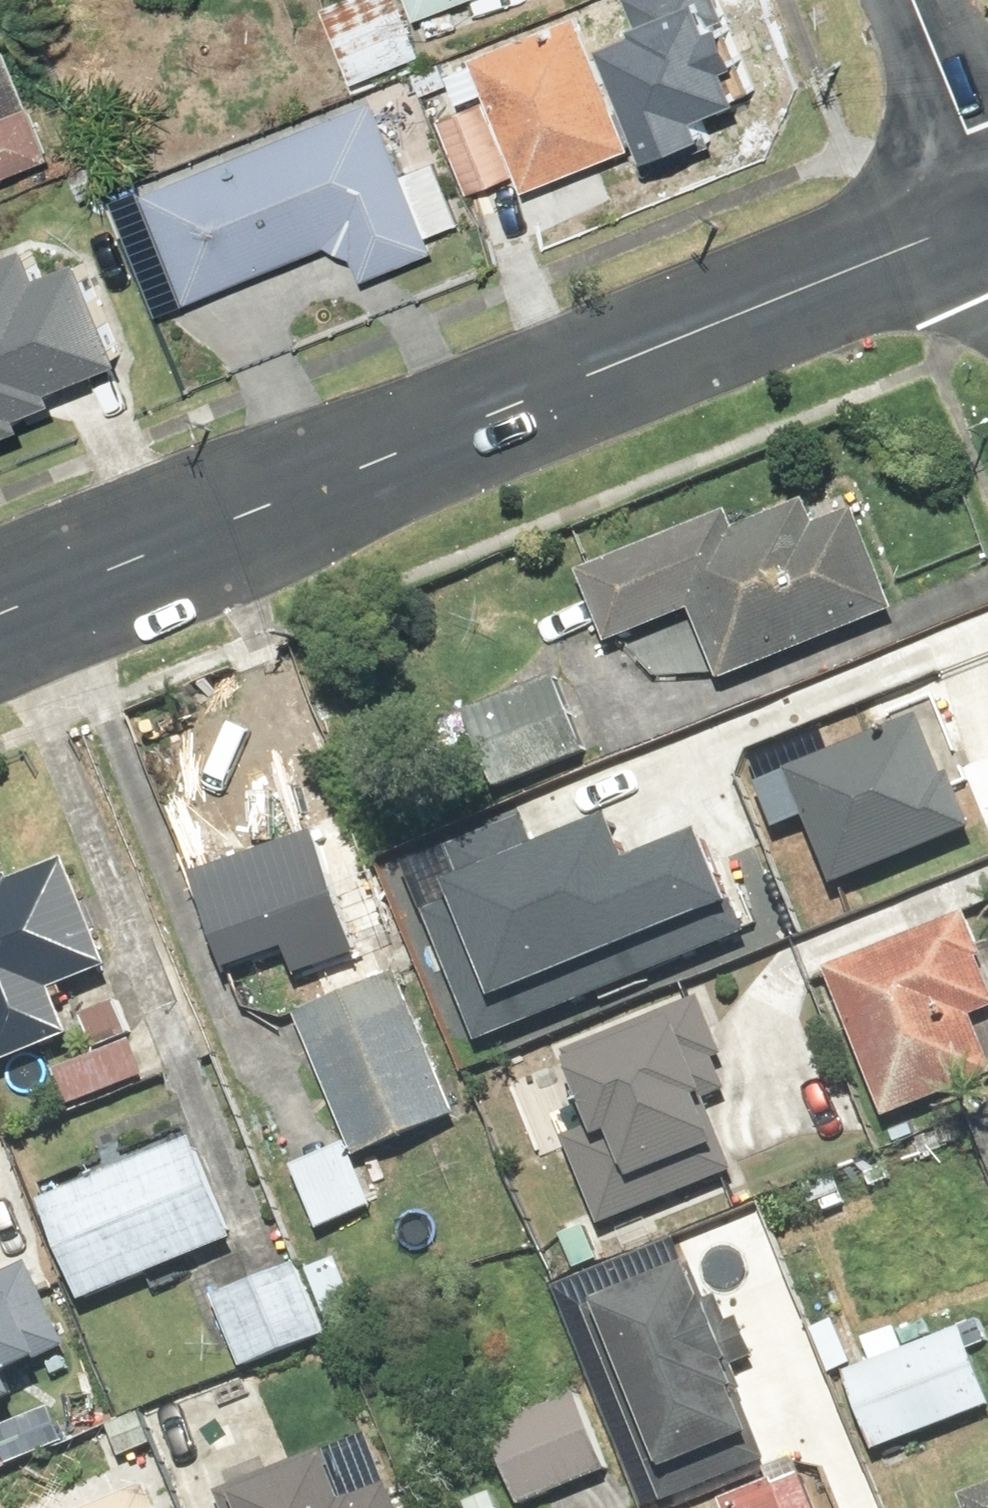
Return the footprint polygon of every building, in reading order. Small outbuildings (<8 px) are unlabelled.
[(391,0),(356,0),(318,15),(347,87),(415,60),(391,0)] [(410,28),(482,0),(399,0),(410,28)] [(454,111),(476,102),(518,199),(620,155),(564,25),(440,79),(454,111)] [(65,149),(23,47),(0,57),(0,176),(65,149)] [(160,193),(163,201),(125,216),(143,259),(180,243),(202,297),(332,244),(349,288),(425,257),(419,242),(456,228),(430,165),(396,179),(367,108),(160,193)] [(472,112),(434,129),(464,197),(502,181),(472,112)] [(55,237),(0,258),(0,439),(54,418),(49,406),(87,391),(80,373),(148,347),(110,250),(66,267),(55,237)] [(745,520),(741,509),(593,564),(620,635),(706,602),(732,671),(909,604),(871,505),(832,520),(821,491),(745,520)] [(936,714),(802,766),(849,888),(984,836),(936,714)] [(408,925),(364,806),(205,865),(240,960),(341,923),(350,946),(408,925)] [(417,901),(472,1041),(736,938),(691,822),(617,850),(603,813),(534,841),(522,811),(441,842),(452,869),(437,875),(443,890),(417,901)] [(0,875),(0,1031),(13,1061),(90,1028),(70,982),(122,959),(76,853),(10,881),(6,873),(0,875)] [(841,963),(900,1113),(987,1078),(987,1026),(981,1009),(987,1006),(987,925),(981,908),(841,963)] [(321,955),(293,967),(368,1148),(465,1108),(405,963),(336,992),(321,955)] [(720,1053),(698,993),(558,1043),(589,1127),(567,1135),(596,1216),(731,1168),(705,1094),(721,1088),(710,1057),(720,1053)] [(105,1050),(68,1065),(83,1101),(156,1071),(124,994),(88,1009),(105,1050)] [(244,1237),(202,1133),(54,1193),(96,1297),(244,1237)] [(356,1138),(302,1162),(329,1223),(383,1199),(356,1138)] [(732,1298),(713,1250),(615,1290),(684,1461),(777,1424),(750,1355),(764,1350),(742,1294),(732,1298)] [(313,1268),(308,1256),(223,1289),(252,1363),(338,1329),(332,1313),(361,1302),(343,1256),(313,1268)] [(41,1381),(32,1362),(78,1339),(39,1259),(0,1278),(0,1401),(41,1381)] [(975,1325),(858,1367),(887,1446),(987,1410),(987,1361),(975,1325)] [(618,1465),(586,1389),(502,1424),(533,1500),(618,1465)] [(230,1483),(240,1507),(412,1507),(401,1477),(365,1490),(347,1441),(230,1483)] [(741,1507),(831,1507),(815,1466),(736,1495),(741,1507)] [(155,1479),(86,1507),(168,1507),(155,1479)] [(470,1498),(473,1507),(511,1507),(503,1486),(470,1498)]
